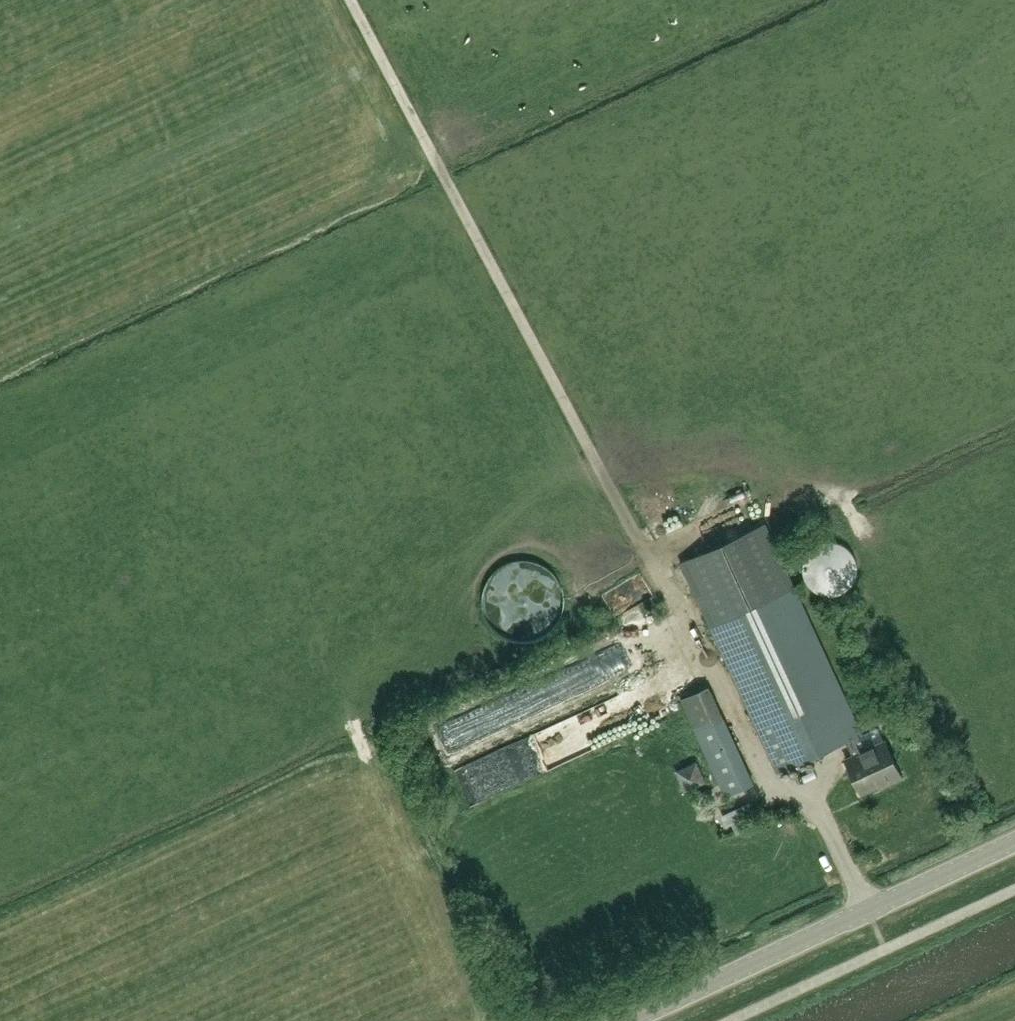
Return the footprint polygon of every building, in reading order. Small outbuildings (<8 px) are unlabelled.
[(861,733),(793,587),(763,522),(681,560),(712,625),(779,771),(846,740),(853,754),(845,758),(861,792),(887,780),(888,783),(902,776),(885,739),(866,749),(859,734),(861,733)] [(830,540),(825,541),(820,542),(816,544),(812,547),(809,550),(807,554),(805,557),(803,564),(803,570),(804,575),(806,580),(808,584),(813,588),(818,592),(823,593),(828,594),(835,593),(839,592),(844,590),(848,588),(853,584),(856,579),(857,573),(857,566),(856,560),(854,553),(849,548),(844,544),(840,542),(836,541),(830,540)] [(726,795),(753,783),(708,685),(681,698),(726,795)] [(517,721),(539,713),(532,697),(511,705),(517,721)] [(482,775),(503,770),(498,750),(477,755),(482,775)] [(705,786),(696,765),(677,773),(686,794),(705,786)] [(526,775),(535,795),(546,791),(537,770),(526,775)] [(707,790),(700,792),(705,802),(711,799),(707,790)]
